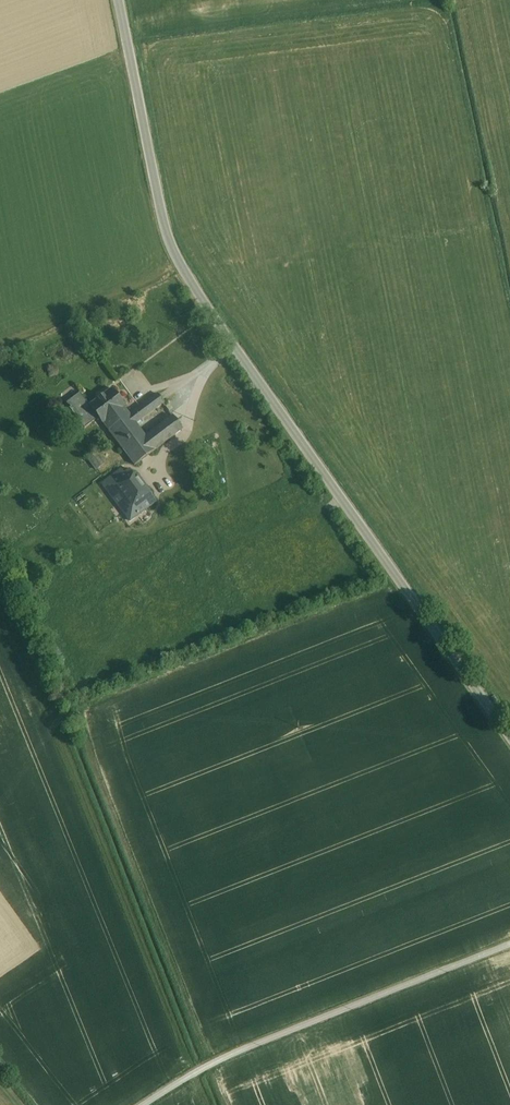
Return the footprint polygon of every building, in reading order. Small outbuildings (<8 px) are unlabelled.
[(125,406),(112,389),(89,405),(89,406),(98,418),(102,423),(103,422),(109,431),(135,465),(182,429),(173,416),(146,435),(143,431),(137,423),(130,414),(129,415),(124,407),(125,406)] [(89,405),(80,393),(66,403),(85,428),(98,418),(89,406),(89,405)] [(157,394),(130,414),(137,423),(164,403),(164,402),(157,394)] [(164,403),(137,423),(143,431),(170,411),(164,403)] [(170,411),(143,431),(146,435),(173,416),(170,411)] [(134,472),(125,467),(102,483),(130,520),(156,501),(134,472)]
